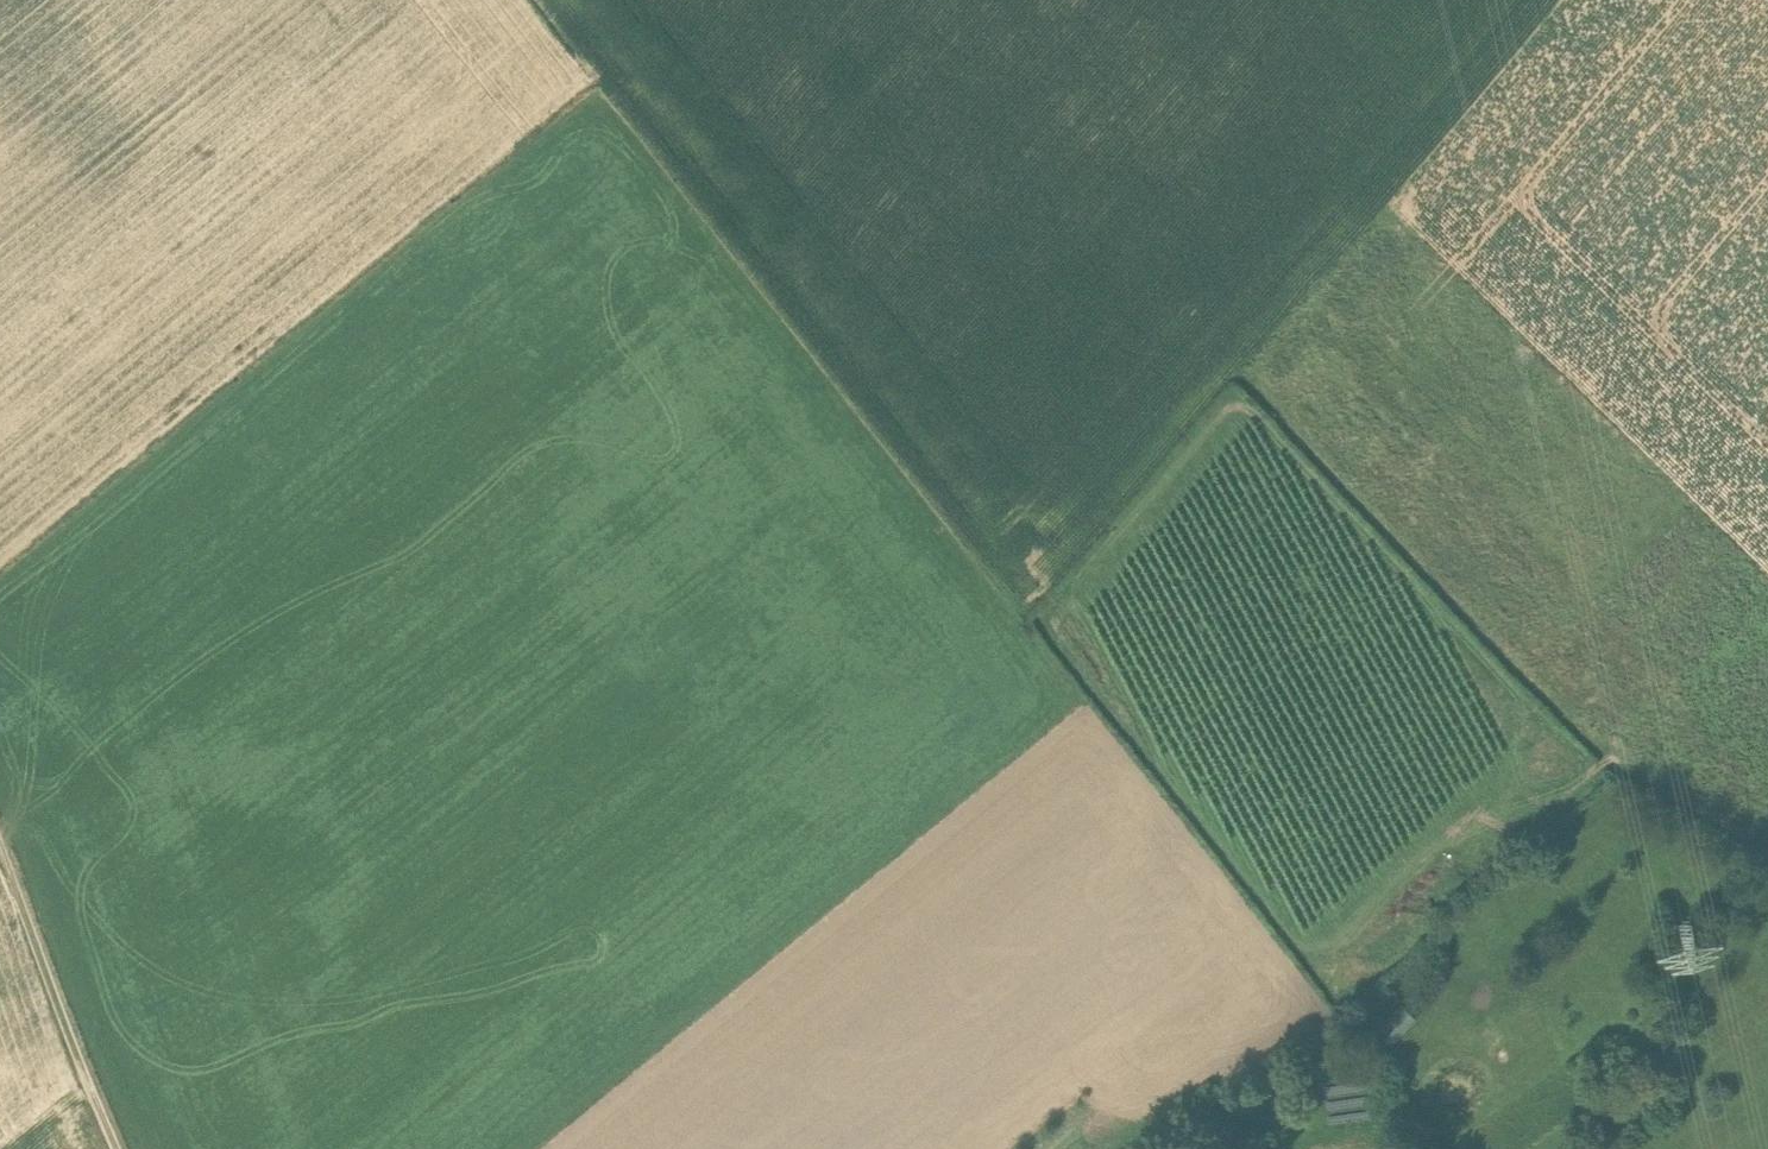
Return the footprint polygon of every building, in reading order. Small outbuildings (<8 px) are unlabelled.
[(1405,1000),(1378,1026),(1393,1042),(1420,1016),(1405,1000)] [(1619,1139),(1604,1148),(1625,1148),(1619,1139)]
